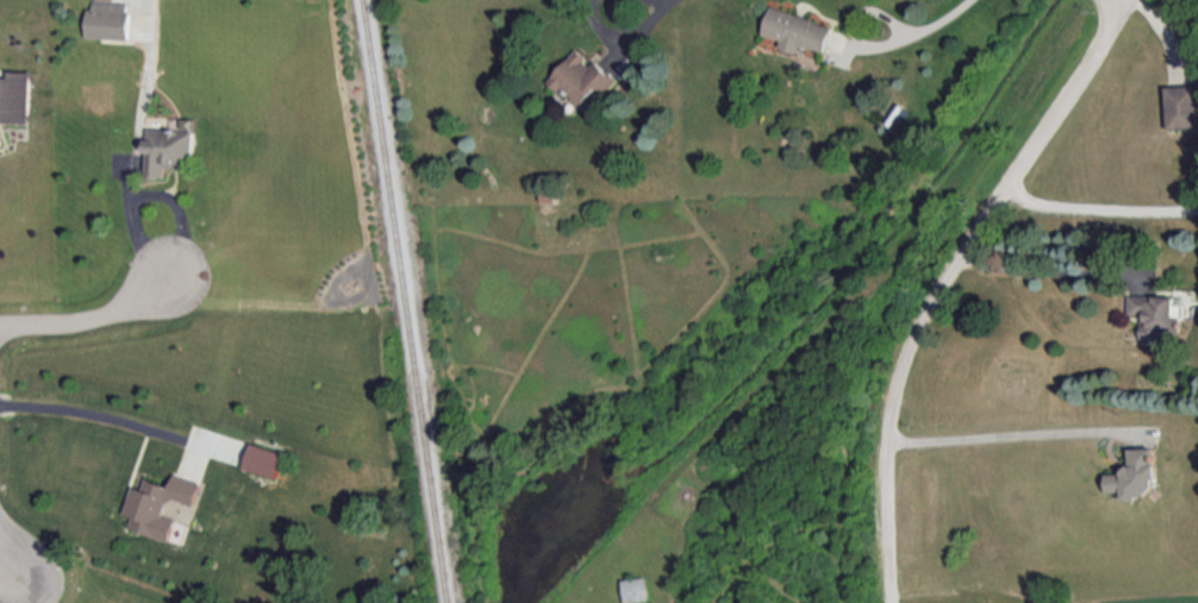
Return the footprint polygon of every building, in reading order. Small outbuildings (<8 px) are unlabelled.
[(128,1),(99,0),(88,0),(86,36),(127,38),(128,1)] [(763,33),(781,38),(779,47),(798,53),(800,44),(825,51),(833,23),(771,6),(763,33)] [(549,80),(560,90),(562,87),(585,108),(614,76),(595,59),(593,61),(577,48),(549,80)] [(30,70),(11,70),(10,75),(0,78),(0,121),(29,122),(30,70)] [(1169,128),(1197,127),(1197,84),(1167,85),(1169,128)] [(147,128),(146,176),(165,176),(165,164),(192,165),(193,118),(181,117),(181,128),(147,128)] [(1177,295),(1131,293),(1130,314),(1143,314),(1143,339),(1176,340),(1177,295)] [(285,452),(253,441),(245,466),(277,477),(285,452)] [(1125,495),(1158,494),(1156,446),(1130,447),(1131,471),(1108,472),(1108,490),(1124,490),(1125,495)] [(171,539),(177,519),(165,515),(170,496),(196,504),(203,482),(175,474),(172,485),(146,477),(143,487),(133,485),(125,512),(133,515),(130,527),(171,539)] [(623,578),(624,601),(648,599),(646,576),(623,578)]
